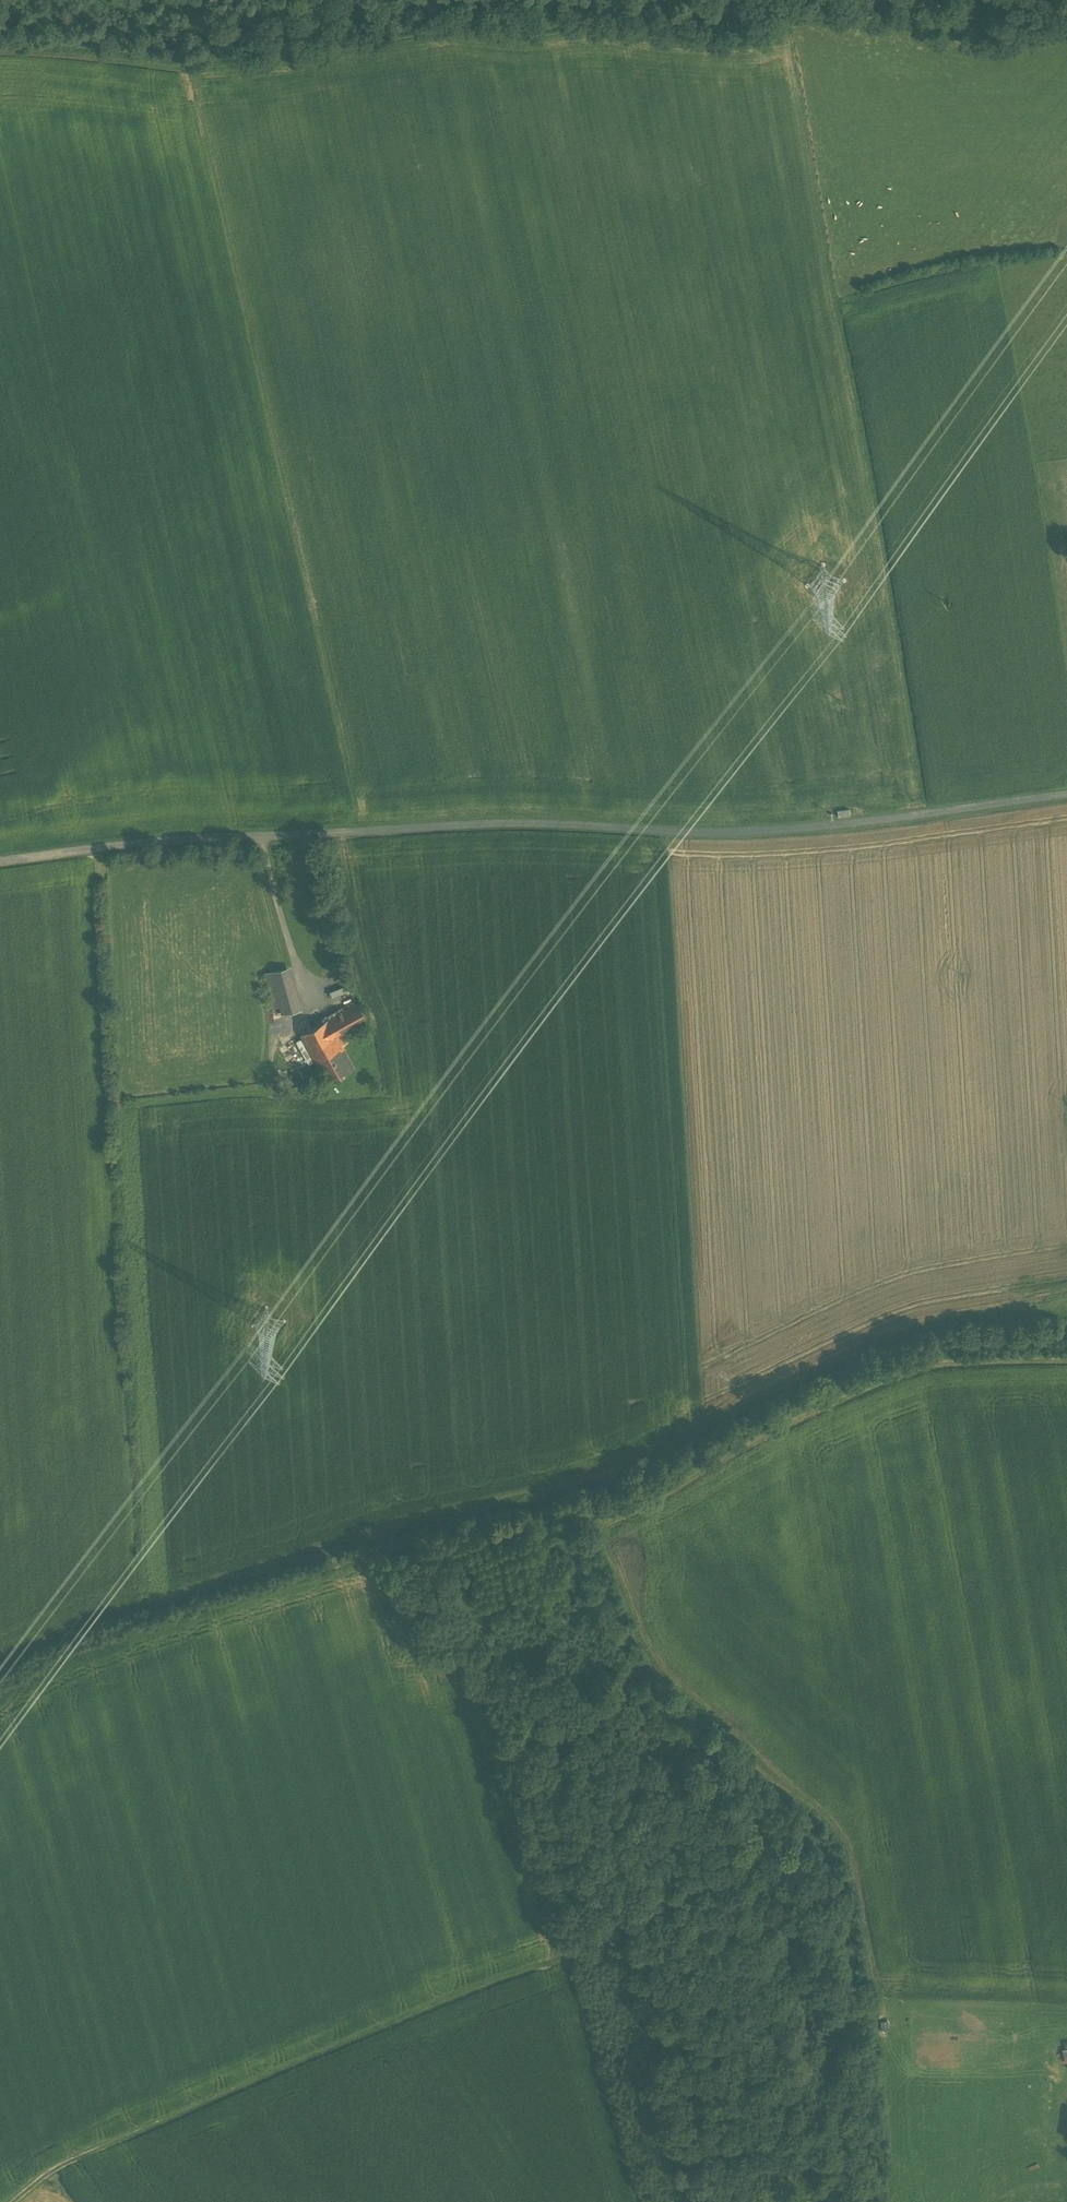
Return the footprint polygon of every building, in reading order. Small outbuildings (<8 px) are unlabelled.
[(285,967),(264,973),(274,1008),(281,1006),(283,1014),(302,1008),(291,966),(285,967)] [(345,992),(358,987),(356,981),(334,990),(338,1000),(347,996),(345,992)] [(301,1033),(312,1053),(339,1038),(342,1044),(347,1041),(343,1034),(369,1019),(359,1002),(301,1033)] [(342,1044),(339,1038),(312,1053),(328,1081),(354,1067),(342,1044)] [(958,2177),(965,2159),(953,2154),(945,2171),(958,2177)]
